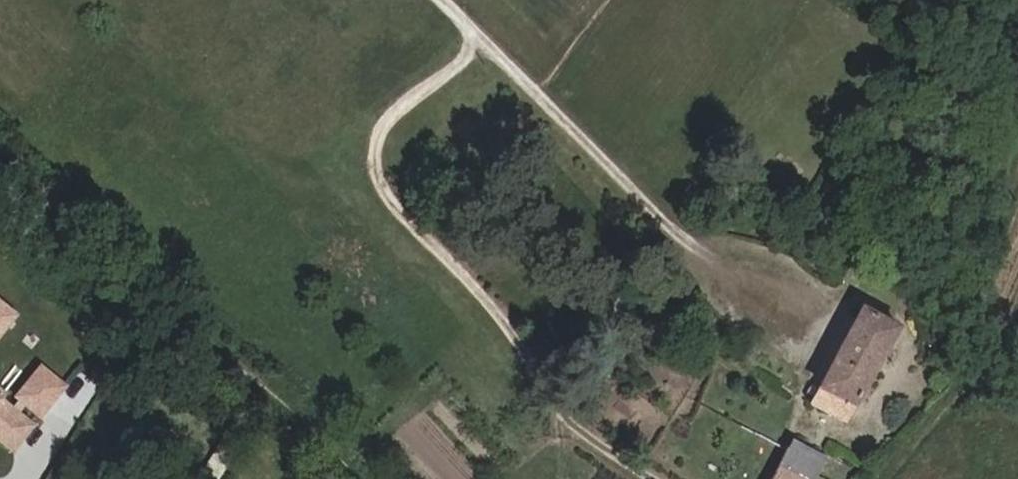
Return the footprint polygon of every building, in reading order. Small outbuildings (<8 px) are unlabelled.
[(860,300),(806,399),(841,418),(893,319),(860,300)] [(0,302),(0,322),(10,311),(0,302)] [(15,315),(10,311),(0,322),(0,332),(15,315)] [(8,450),(29,425),(15,413),(22,405),(36,418),(62,387),(37,366),(11,396),(14,399),(7,406),(0,400),(0,444),(8,450)] [(217,464),(229,440),(216,432),(202,456),(217,464)] [(790,435),(766,478),(810,478),(825,453),(790,435)]
